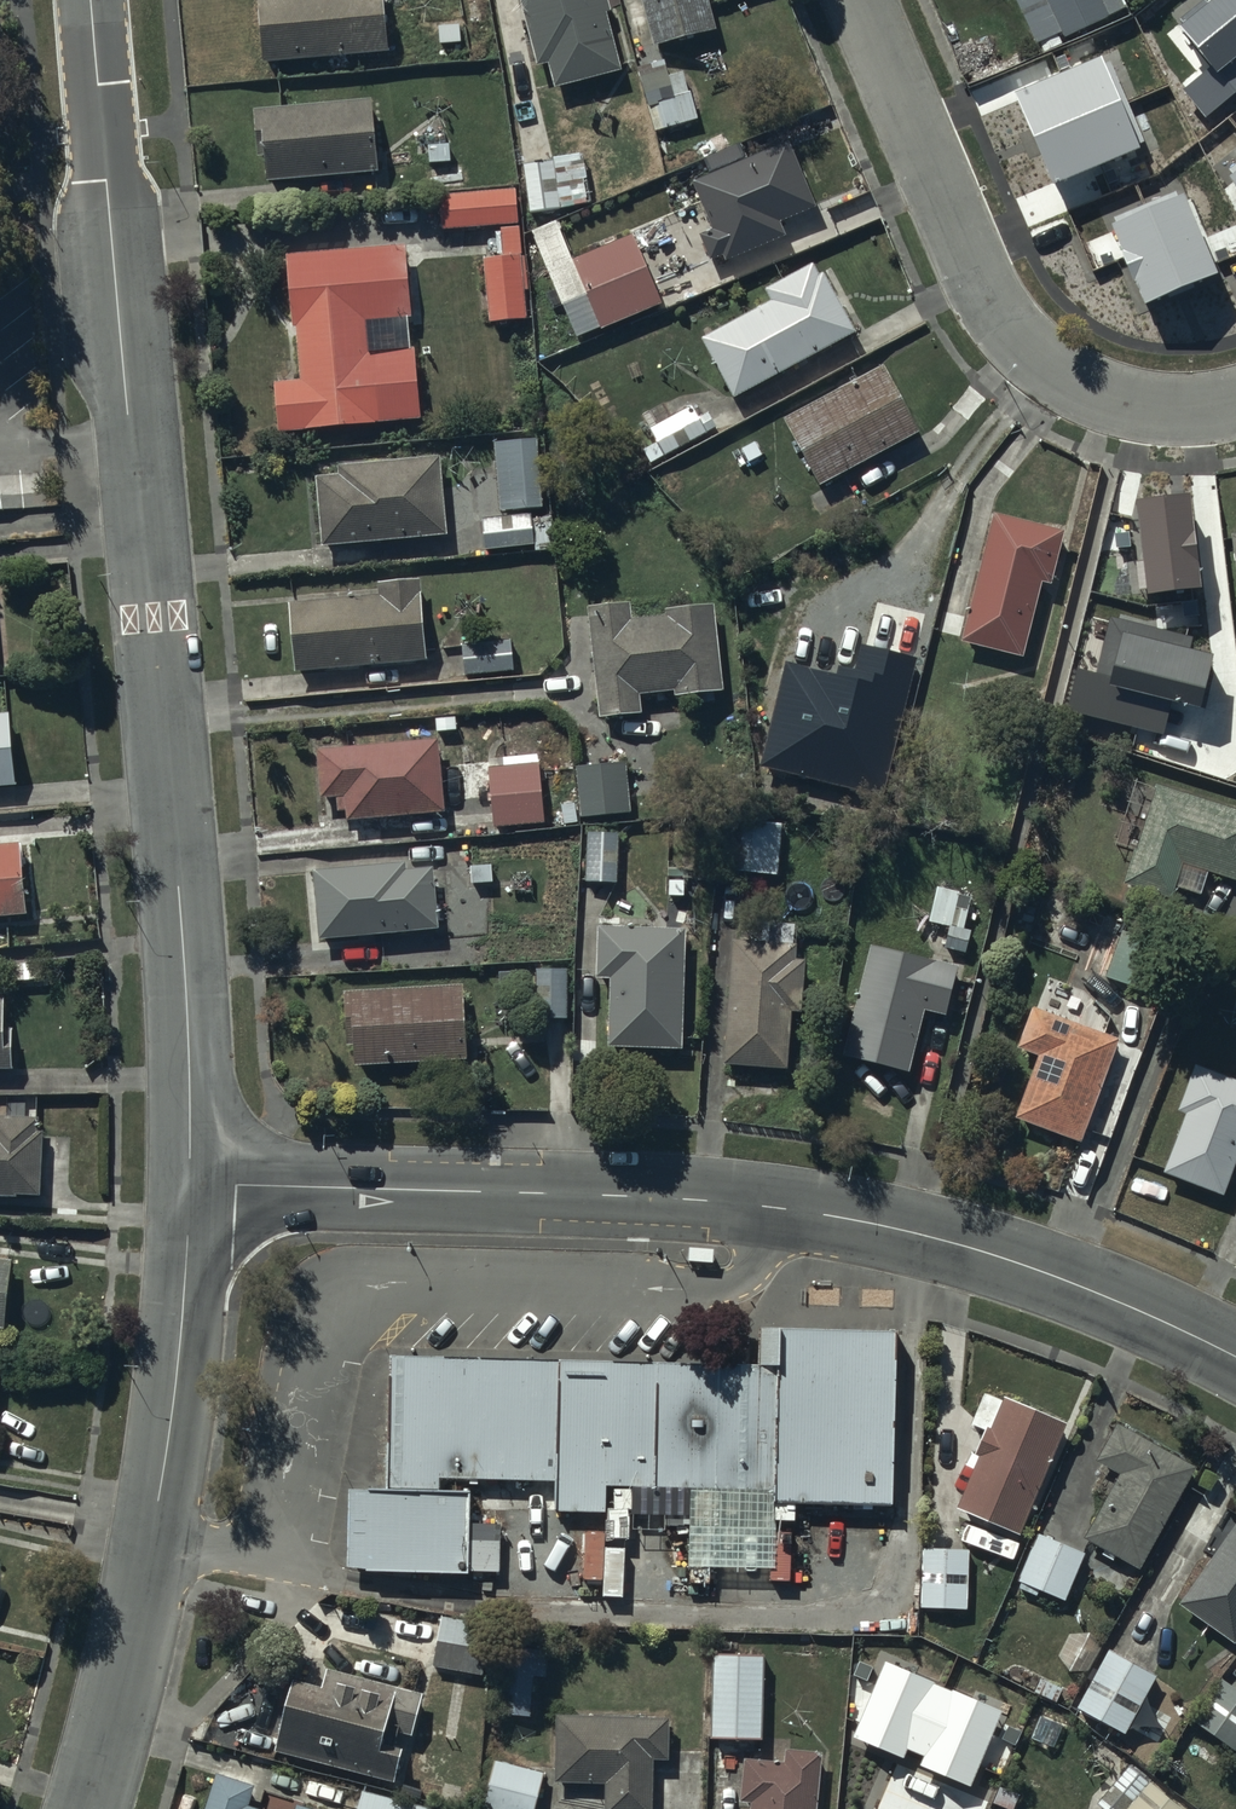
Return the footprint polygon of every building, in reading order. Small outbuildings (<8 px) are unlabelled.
[(383,0),(256,0),(260,55),(386,45),(383,0)] [(532,64),(544,61),(550,85),(618,69),(603,11),(608,9),(606,0),(517,0),(532,64)] [(652,41),(715,25),(709,0),(642,0),(652,41)] [(1121,0),(1014,0),(1032,43),(1038,41),(1042,51),(1060,43),(1056,32),(1060,31),(1062,35),(1124,7),(1121,0)] [(1226,29),(1235,21),(1235,0),(1203,0),(1226,29)] [(1108,32),(1080,43),(1099,88),(1126,78),(1108,32)] [(634,61),(656,134),(697,122),(683,74),(667,78),(662,62),(648,66),(645,57),(634,61)] [(376,169),(371,96),(251,105),(254,148),(261,148),(264,178),(376,169)] [(1192,240),(1148,130),(1068,162),(1088,210),(1099,205),(1124,267),(1192,240)] [(814,203),(787,140),(691,180),(711,228),(698,233),(709,258),(720,253),(722,258),(783,232),(777,218),(814,203)] [(552,157),(521,161),(527,210),(558,207),(552,157)] [(517,221),(515,186),(437,191),(439,226),(517,221)] [(533,230),(540,246),(546,260),(579,335),(601,325),(602,327),(661,301),(632,235),(574,260),(556,219),(533,230)] [(503,257),(484,259),(489,321),(527,319),(524,289),(528,288),(525,253),(521,253),(519,227),(501,228),(503,257)] [(404,242),(284,252),(290,325),(295,325),(300,380),(274,382),(278,430),(418,418),(412,347),(365,351),(363,320),(410,316),(404,242)] [(764,286),(771,298),(699,335),(732,394),(854,329),(823,270),(819,273),(812,261),(764,286)] [(917,431),(881,365),(782,418),(817,484),(917,431)] [(708,431),(692,403),(648,427),(657,442),(643,449),(650,461),(665,453),(666,454),(708,431)] [(537,436),(493,439),(498,509),(542,506),(537,436)] [(338,471),(315,473),(321,543),(445,532),(439,454),(337,463),(338,471)] [(1062,528),(993,511),(960,638),(1021,654),(1040,576),(1049,579),(1062,528)] [(532,513),(482,517),(484,548),(533,544),(533,549),(552,548),(549,517),(532,519),(532,513)] [(1193,558),(1124,540),(1099,635),(1185,658),(1202,594),(1185,589),(1193,558)] [(424,658),(417,578),(377,580),(378,592),(288,599),(294,669),(424,658)] [(629,601),(587,606),(597,716),(640,712),(638,693),(673,689),(674,696),(720,691),(712,602),(663,607),(664,616),(631,619),(629,601)] [(510,640),(461,645),(464,674),(513,669),(510,640)] [(8,712),(0,713),(0,786),(16,785),(8,712)] [(437,739),(316,746),(319,795),(335,794),(336,809),(344,808),(344,818),(441,812),(437,739)] [(538,762),(488,767),(494,828),(543,823),(538,762)] [(625,762),(575,767),(579,819),(629,815),(625,762)] [(1135,848),(1132,847),(1121,883),(1171,898),(1174,885),(1200,893),(1207,871),(1235,880),(1235,809),(1155,785),(1135,848)] [(777,876),(782,824),(728,819),(723,871),(777,876)] [(617,831),(585,830),(583,880),(615,881),(617,831)] [(0,843),(0,915),(25,912),(18,842),(0,843)] [(402,859),(312,868),(318,937),(437,926),(431,867),(403,869),(402,859)] [(762,939),(732,937),(722,1062),(786,1067),(790,1010),(800,1011),(804,958),(792,957),(795,922),(764,920),(762,939)] [(683,927),(597,925),(594,976),(608,977),(607,1045),(680,1047),(683,927)] [(957,964),(870,944),(842,1054),(908,1071),(924,1008),(945,1013),(957,964)] [(568,967),(534,967),(534,1018),(568,1018),(568,967)] [(466,1058),(463,983),(342,989),(345,1043),(352,1043),(353,1063),(466,1058)] [(0,1001),(0,1072),(12,1072),(11,1031),(2,1031),(2,1001),(0,1001)] [(1118,1037),(1033,1005),(1016,1047),(1037,1055),(1015,1117),(1079,1141),(1118,1037)] [(1195,1064),(1177,1111),(1185,1113),(1163,1171),(1225,1194),(1235,1165),(1235,1079),(1195,1064)] [(16,1200),(16,1197),(40,1198),(43,1133),(35,1132),(36,1120),(0,1118),(0,1199),(16,1200)] [(0,1263),(0,1330),(4,1331),(11,1264),(0,1263)] [(899,1402),(413,1382),(406,1566),(510,1570),(511,1531),(893,1547),(899,1402)] [(1020,1540),(1066,1428),(1004,1403),(1003,1405),(985,1397),(971,1428),(985,1434),(975,1458),(978,1459),(955,1512),(1020,1540)] [(1196,1471),(1117,1427),(1095,1465),(1119,1478),(1083,1542),(1139,1573),(1196,1471)] [(1178,1606),(1234,1646),(1235,1643),(1235,1524),(1178,1606)] [(1086,1559),(1039,1537),(1018,1583),(1065,1604),(1086,1559)] [(969,1551),(922,1550),(920,1611),(968,1612),(969,1551)] [(484,1627),(441,1619),(432,1669),(475,1676),(484,1627)] [(530,1720),(532,1679),(545,1680),(547,1654),(502,1651),(498,1718),(530,1720)] [(1157,1680),(1109,1654),(1077,1713),(1125,1739),(1157,1680)] [(764,1657),(713,1655),(711,1742),(761,1744),(764,1657)] [(882,1717),(887,1666),(857,1663),(851,1714),(882,1717)] [(321,1692),(294,1685),(275,1752),(392,1785),(400,1756),(392,1754),(398,1734),(412,1738),(422,1699),(326,1673),(321,1692)] [(1223,1683),(1195,1726),(1235,1753),(1235,1692),(1223,1683)] [(555,1718),(553,1785),(605,1786),(604,1808),(651,1808),(653,1762),(667,1762),(669,1722),(555,1718)] [(821,1757),(786,1753),(784,1766),(743,1762),(739,1805),(750,1806),(750,1808),(816,1808),(821,1757)] [(494,1763),(484,1805),(503,1808),(535,1808),(543,1775),(494,1763)] [(1097,1805),(1101,1808),(1176,1808),(1130,1768),(1097,1805)] [(215,1777),(204,1808),(249,1808),(255,1789),(215,1777)] [(362,1792),(358,1808),(434,1808),(362,1792)] [(863,1792),(862,1808),(936,1808),(937,1799),(863,1792)]
